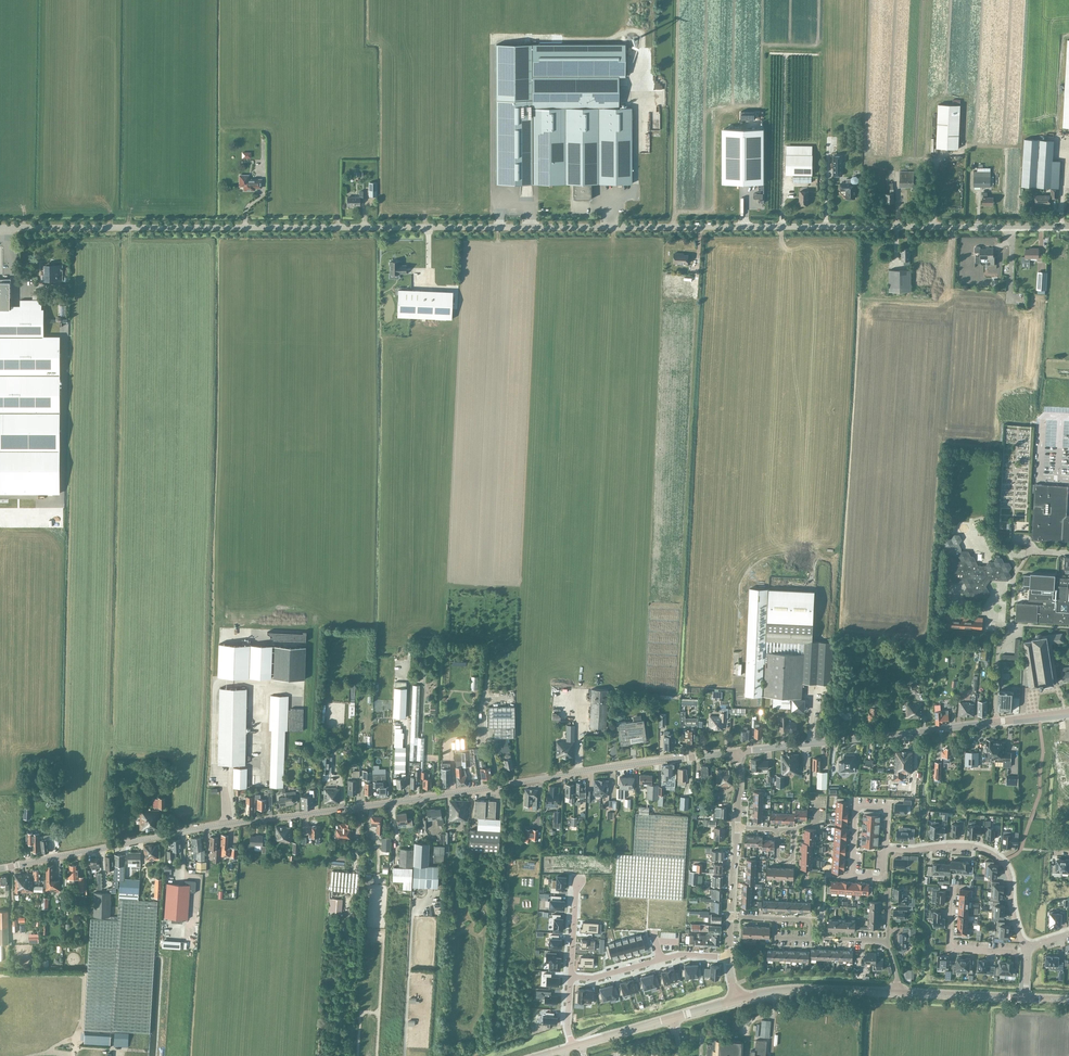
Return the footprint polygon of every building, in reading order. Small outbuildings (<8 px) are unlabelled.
[(595,106),(595,76),(619,76),(625,76),(625,44),(575,44),(531,44),(497,44),(497,100),(497,147),(497,184),(533,184),(533,108),(595,107),(595,106)] [(959,149),(961,106),(939,105),(937,148),(959,149)] [(591,183),(632,183),(632,107),(621,107),(621,106),(595,106),(595,107),(533,108),(533,184),(573,183),(573,199),(581,199),(583,199),(584,199),(591,199),(591,183)] [(724,178),(722,178),(722,183),(764,183),(764,129),(724,129),(724,178)] [(786,174),(813,175),(813,154),(786,154),(786,174)] [(834,175),(843,175),(843,155),(841,155),(841,154),(837,154),(836,155),(834,155),(834,175)] [(1060,162),(1023,159),(1021,186),(1058,188),(1060,162)] [(899,171),(899,177),(899,187),(913,188),(913,171),(899,171)] [(239,175),(239,185),(244,185),(244,190),(254,190),(254,187),(261,187),(261,179),(248,179),(248,175),(239,175)] [(859,181),(859,178),(857,176),(854,176),(851,178),(847,178),(847,182),(842,182),(842,190),(847,190),(847,198),(855,198),(855,185),(855,183),(857,183),(859,181)] [(974,187),(990,187),(990,177),(974,177),(974,187)] [(1050,204),(1050,198),(1051,198),(1058,198),(1058,190),(1051,190),(1051,196),(1036,196),(1036,205),(1043,205),(1043,204),(1050,204)] [(348,197),(348,206),(360,206),(360,202),(363,202),(363,196),(363,191),(360,191),(360,196),(360,197),(348,197)] [(800,191),(800,205),(809,205),(809,191),(800,191)] [(983,193),(983,197),(982,197),(982,205),(994,205),(994,197),(987,197),(987,193),(983,193)] [(975,247),(975,251),(976,252),(981,252),(981,257),(976,256),(976,263),(981,263),(981,259),(991,259),(991,263),(998,263),(998,257),(993,257),(993,253),(993,248),(988,248),(988,249),(981,249),(981,247),(980,246),(976,246),(975,247)] [(904,260),(904,264),(910,264),(910,248),(902,248),(902,260),(904,260)] [(1022,262),(1030,262),(1030,258),(1038,258),(1038,261),(1042,261),(1042,255),(1038,254),(1038,249),(1031,248),(1031,250),(1025,250),(1025,257),(1022,257),(1022,262)] [(674,263),(688,263),(688,255),(681,255),(681,253),(674,253),(674,263)] [(390,274),(399,274),(399,273),(406,273),(406,265),(401,265),(401,266),(399,266),(399,261),(396,261),(395,260),(393,260),(392,261),(390,261),(390,274)] [(43,280),(62,280),(62,266),(54,266),(54,268),(51,268),(45,268),(45,275),(43,275),(43,280)] [(889,270),(889,291),(911,291),(911,270),(889,270)] [(1039,272),(1038,289),(1045,290),(1046,280),(1046,272),(1039,272)] [(59,412),(59,336),(43,336),(43,309),(41,309),(41,300),(20,300),(20,309),(10,309),(10,282),(0,282),(0,412),(59,412)] [(398,289),(397,316),(451,319),(453,292),(398,289)] [(59,412),(0,412),(0,494),(59,494),(59,412)] [(1032,540),(1065,542),(1068,542),(1068,515),(1067,515),(1068,489),(1068,486),(1035,484),(1035,487),(1033,514),(1032,539),(1032,540)] [(949,572),(949,575),(953,582),(965,582),(967,587),(964,591),(966,596),(972,596),(974,601),(979,601),(982,597),(987,597),(990,593),(986,586),(990,580),(1008,581),(1012,576),(1009,571),(1012,567),(1010,563),(1004,562),(1003,558),(997,557),(995,562),(988,561),(986,566),(978,565),(974,556),(971,556),(969,551),(961,551),(962,548),(959,544),(962,540),(960,535),(954,534),(951,538),(946,538),(943,543),(945,548),(948,548),(951,552),(950,554),(947,559),(950,564),(947,568),(949,572)] [(1015,620),(1066,623),(1067,614),(1068,614),(1068,578),(1055,577),(1055,574),(1031,573),(1030,575),(1024,574),(1023,585),(1030,585),(1029,600),(1046,601),(1046,604),(1017,602),(1015,620)] [(771,588),(769,621),(816,623),(817,591),(810,590),(810,583),(810,579),(801,578),(801,580),(805,581),(805,586),(801,586),(801,588),(797,588),(797,578),(787,578),(787,589),(771,588)] [(768,589),(751,588),(748,661),(765,662),(765,649),(766,639),(768,589)] [(946,626),(982,629),(983,618),(947,615),(946,626)] [(1058,681),(1052,643),(1063,641),(1062,633),(1042,636),(1042,635),(1042,634),(1041,633),(1040,633),(1039,633),(1038,633),(1037,633),(1036,634),(1036,635),(1035,636),(1036,637),(1032,638),(1033,639),(1024,641),(1027,658),(1024,659),(1025,666),(1028,665),(1031,687),(1054,684),(1054,681),(1058,681)] [(805,641),(766,639),(765,649),(805,651),(805,641)] [(979,657),(979,660),(983,660),(985,666),(989,666),(989,658),(988,658),(989,645),(980,645),(979,657)] [(765,662),(763,696),(770,696),(773,697),(802,698),(803,683),(805,651),(765,649),(765,662)] [(420,685),(413,685),(410,761),(421,761),(421,771),(423,771),(425,738),(418,738),(420,685)] [(393,717),(405,717),(407,688),(394,687),(393,717)] [(220,688),(218,764),(246,764),(247,689),(220,688)] [(590,727),(606,728),(608,690),(592,689),(590,727)] [(999,690),(998,710),(1013,710),(1014,691),(999,690)] [(271,695),(270,730),(272,730),(270,786),(283,787),(285,730),(288,730),(289,696),(271,695)] [(801,699),(802,698),(773,697),(773,707),(791,708),(791,707),(792,707),(792,710),(793,711),(804,711),(805,711),(805,707),(805,704),(805,700),(805,699),(801,699)] [(678,714),(678,700),(669,700),(669,714),(678,714)] [(983,715),(986,715),(986,710),(987,710),(987,706),(987,701),(979,701),(979,706),(978,706),(978,715),(980,715),(980,716),(983,716),(983,715)] [(959,716),(975,716),(975,704),(970,704),(970,702),(959,702),(959,716)] [(907,711),(907,717),(922,717),(922,703),(908,703),(908,711),(907,711)] [(941,704),(935,705),(935,711),(936,724),(938,724),(942,724),(949,723),(948,710),(941,711),(941,704)] [(494,728),(494,740),(507,738),(514,738),(514,727),(515,727),(515,706),(489,707),(489,727),(494,728)] [(711,717),(710,728),(722,729),(722,721),(726,721),(726,717),(728,717),(728,712),(731,712),(731,709),(728,709),(728,708),(720,708),(720,712),(720,717),(711,717)] [(680,716),(680,730),(687,730),(687,727),(696,727),(698,727),(698,718),(685,717),(685,716),(680,716)] [(788,716),(780,717),(780,726),(784,726),(785,731),(791,731),(791,732),(797,732),(797,722),(788,722),(788,716)] [(626,721),(616,722),(617,729),(619,729),(621,745),(629,744),(628,743),(635,742),(642,741),(641,739),(646,739),(644,720),(626,722),(626,721)] [(696,727),(687,727),(687,730),(687,732),(688,732),(688,743),(695,743),(695,732),(696,732),(696,727)] [(751,730),(748,729),(748,727),(741,727),(741,740),(746,740),(751,740),(751,730)] [(664,732),(664,749),(669,749),(672,749),(673,749),(673,743),(675,743),(676,743),(676,740),(675,739),(673,739),(673,734),(669,734),(669,732),(664,732)] [(466,738),(456,739),(457,749),(467,748),(466,738)] [(509,751),(507,738),(494,740),(497,753),(505,751),(506,756),(510,755),(509,751)] [(986,759),(995,759),(996,741),(993,741),(993,739),(987,739),(986,747),(985,748),(984,749),(984,750),(985,751),(986,752),(986,759)] [(574,741),(567,741),(556,741),(556,756),(562,757),(563,758),(566,759),(568,757),(574,757),(574,741)] [(995,759),(1004,760),(1004,759),(1011,760),(1011,752),(1004,752),(1005,742),(996,741),(995,759)] [(399,773),(405,773),(406,747),(403,747),(395,747),(395,773),(399,773)] [(942,762),(942,767),(943,767),(947,763),(950,763),(950,757),(951,757),(952,749),(950,749),(950,748),(949,747),(947,747),(946,748),(946,749),(944,749),(944,751),(942,751),(942,756),(942,762)] [(462,767),(470,766),(469,751),(455,752),(456,767),(457,786),(467,785),(467,775),(463,775),(462,767)] [(894,772),(894,780),(903,780),(903,774),(907,774),(907,772),(913,772),(913,751),(895,751),(895,758),(894,772)] [(965,766),(978,766),(979,752),(966,752),(965,766)] [(799,774),(798,769),(799,769),(799,754),(781,755),(782,775),(799,774)] [(510,755),(506,756),(507,759),(504,759),(506,768),(513,767),(510,755)] [(857,755),(844,755),(844,762),(839,762),(839,770),(855,770),(855,764),(857,764),(857,755)] [(323,757),(322,773),(331,774),(332,757),(323,757)] [(813,770),(818,770),(817,788),(827,789),(828,772),(820,772),(820,770),(821,770),(821,758),(813,758),(813,770)] [(752,759),(752,770),(761,770),(761,769),(769,769),(768,761),(761,762),(761,759),(752,759)] [(1063,760),(1060,794),(1068,795),(1068,761),(1063,760)] [(451,775),(450,775),(450,763),(441,763),(441,785),(443,785),(446,785),(451,784),(451,775)] [(490,771),(491,771),(490,767),(489,768),(489,767),(486,767),(485,764),(482,764),(482,768),(481,768),(482,778),(491,777),(490,771)] [(658,786),(658,795),(664,795),(664,786),(675,786),(675,774),(673,774),(674,764),(662,765),(661,786),(658,786)] [(701,778),(705,778),(705,777),(708,777),(708,781),(712,781),(712,775),(711,775),(711,767),(710,766),(707,766),(707,765),(701,766),(701,778)] [(232,786),(246,787),(247,767),(233,767),(232,786)] [(686,774),(686,769),(678,769),(678,785),(685,785),(685,780),(687,780),(687,774),(686,774)] [(733,774),(729,774),(729,769),(716,770),(716,786),(733,786),(733,774)] [(370,794),(372,794),(372,771),(367,771),(367,770),(363,770),(363,779),(367,779),(367,783),(365,782),(364,789),(363,789),(363,794),(365,794),(366,796),(368,796),(370,794)] [(410,787),(417,787),(417,779),(419,779),(420,771),(416,771),(415,777),(411,776),(410,787)] [(426,771),(423,771),(421,771),(421,778),(423,778),(423,783),(423,788),(424,788),(424,789),(427,789),(427,788),(431,788),(431,784),(432,784),(432,778),(429,778),(429,774),(426,774),(426,771)] [(386,773),(373,774),(373,786),(377,786),(377,796),(389,796),(389,786),(386,786),(386,773)] [(405,773),(399,773),(400,778),(396,778),(397,788),(405,787),(404,778),(405,778),(405,773)] [(658,785),(652,784),(652,775),(640,774),(639,783),(648,783),(648,784),(647,784),(647,799),(658,799),(658,795),(658,786),(658,785)] [(777,787),(785,788),(785,776),(777,776),(777,787)] [(1018,785),(1019,777),(1007,776),(1006,784),(1018,785)] [(617,799),(624,799),(625,788),(634,788),(634,777),(620,777),(619,788),(617,788),(617,799)] [(800,777),(799,793),(809,793),(809,777),(800,777)] [(601,796),(601,780),(599,780),(594,780),(594,790),(591,790),(588,790),(587,801),(591,801),(591,794),(594,794),(595,794),(595,796),(601,796)] [(575,793),(574,801),(575,801),(577,801),(585,801),(586,789),(582,789),(583,783),(577,783),(576,792),(575,792),(575,793)] [(566,784),(565,797),(569,797),(569,802),(575,802),(575,801),(574,801),(575,793),(574,793),(574,785),(566,784)] [(547,793),(546,802),(545,802),(545,805),(546,806),(549,806),(550,805),(550,803),(555,803),(555,805),(558,805),(559,794),(557,794),(557,793),(556,793),(557,787),(550,786),(550,793),(547,793)] [(340,788),(337,788),(337,787),(325,788),(324,803),(339,802),(340,788)] [(301,796),(301,808),(314,807),(314,796),(317,795),(317,789),(310,790),(310,795),(301,796)] [(525,789),(524,805),(531,806),(531,805),(536,806),(537,797),(537,790),(525,789)] [(296,796),(296,791),(285,792),(287,804),(294,803),(293,797),(296,796)] [(260,799),(260,795),(256,795),(256,799),(257,799),(257,809),(261,809),(262,810),(265,810),(266,809),(266,799),(260,799)] [(255,814),(255,805),(255,796),(246,796),(246,814),(255,814)] [(157,801),(157,808),(165,808),(165,798),(159,797),(159,801),(157,801)] [(681,797),(680,809),(688,810),(689,797),(681,797)] [(837,798),(836,809),(848,809),(849,802),(844,801),(844,798),(837,798)] [(456,801),(450,801),(450,820),(455,820),(455,821),(468,821),(468,801),(462,801),(462,800),(456,800),(456,801)] [(478,816),(495,817),(496,801),(475,800),(474,816),(478,816)] [(895,804),(895,813),(907,813),(907,805),(911,805),(912,800),(904,800),(904,804),(895,804)] [(716,817),(726,817),(726,808),(716,807),(716,817)] [(427,810),(428,820),(437,818),(438,825),(444,824),(443,817),(441,817),(440,809),(433,810),(433,809),(427,810)] [(848,813),(848,809),(836,809),(836,816),(848,817),(848,813)] [(140,830),(155,830),(155,826),(159,826),(159,810),(140,810),(140,830)] [(396,814),(397,824),(406,823),(406,827),(413,826),(411,818),(407,819),(406,813),(396,814)] [(470,829),(469,851),(499,852),(500,819),(495,819),(495,817),(478,816),(477,830),(470,829)] [(848,822),(848,817),(836,816),(835,824),(847,825),(847,822),(848,822)] [(371,826),(377,826),(376,833),(382,834),(383,823),(381,823),(382,817),(372,817),(371,822),(371,826)] [(986,820),(985,828),(987,828),(987,838),(995,839),(995,837),(998,837),(999,830),(995,830),(995,828),(990,827),(991,821),(986,820)] [(964,828),(965,821),(958,821),(957,824),(952,824),(951,836),(960,836),(960,828),(964,828)] [(336,838),(350,838),(351,823),(350,823),(350,822),(346,822),(339,822),(339,829),(336,828),(336,838)] [(316,837),(316,844),(320,844),(320,826),(317,826),(317,825),(313,825),(313,826),(309,826),(309,837),(316,837)] [(939,825),(931,825),(931,832),(929,831),(929,835),(930,835),(930,837),(939,837),(939,834),(945,834),(945,827),(939,827),(939,825)] [(977,825),(968,825),(967,837),(976,837),(976,835),(982,835),(982,827),(977,827),(977,825)] [(286,843),(290,843),(291,827),(276,826),(276,841),(286,841),(286,843)] [(714,839),(723,839),(724,832),(725,828),(714,827),(714,839)] [(847,828),(835,827),(835,835),(847,835),(847,831),(847,828)] [(914,838),(915,829),(910,828),(909,831),(899,831),(897,830),(896,839),(909,840),(909,838),(914,838)] [(526,829),(525,838),(526,838),(525,841),(531,842),(531,839),(538,839),(538,830),(526,829)] [(1013,832),(1004,831),(1003,846),(1012,847),(1012,843),(1018,843),(1019,836),(1012,835),(1013,832)] [(33,832),(28,832),(28,844),(33,844),(33,852),(40,852),(40,833),(33,834),(33,832)] [(220,856),(230,856),(230,848),(228,848),(228,835),(222,835),(220,856)] [(258,835),(258,836),(251,836),(250,844),(249,844),(248,845),(248,848),(249,849),(253,850),(254,848),(254,844),(262,845),(262,835),(258,835)] [(847,835),(835,835),(834,842),(846,843),(846,840),(847,835)] [(47,836),(41,837),(41,840),(42,853),(49,852),(49,851),(54,850),(53,842),(48,843),(47,836)] [(213,861),(219,861),(220,849),(217,849),(218,837),(210,836),(210,848),(214,848),(213,861)] [(198,860),(205,860),(205,849),(203,850),(202,837),(192,838),(193,847),(192,847),(192,851),(197,851),(197,859),(198,859),(198,860)] [(382,838),(382,851),(390,851),(391,838),(382,838)] [(176,851),(182,851),(181,840),(171,840),(172,851),(168,851),(168,858),(177,858),(176,851)] [(415,842),(414,864),(428,865),(429,843),(415,842)] [(834,842),(834,849),(846,850),(846,846),(846,843),(834,842)] [(144,845),(145,861),(159,859),(158,845),(154,845),(154,844),(144,845)] [(430,852),(429,862),(443,863),(444,846),(435,845),(434,852),(430,852)] [(400,849),(399,866),(412,867),(413,849),(400,849)] [(846,850),(834,849),(833,857),(845,858),(845,855),(846,850)] [(712,859),(723,859),(723,851),(713,851),(712,859)] [(128,853),(128,863),(137,863),(137,866),(140,866),(140,853),(136,853),(136,854),(128,853)] [(105,856),(106,869),(114,869),(113,856),(112,856),(111,854),(108,854),(107,856),(105,856)] [(108,888),(107,893),(110,893),(116,893),(116,888),(118,888),(118,880),(124,881),(125,855),(114,854),(114,880),(113,880),(112,888),(108,888)] [(909,860),(909,856),(902,855),(902,859),(894,859),(894,867),(906,868),(906,859),(909,860)] [(845,858),(833,857),(832,864),(845,865),(845,861),(845,858)] [(91,859),(92,869),(100,868),(99,858),(91,859)] [(1063,873),(1063,860),(1061,860),(1061,859),(1057,858),(1056,866),(1053,865),(1053,873),(1063,873)] [(547,871),(568,872),(568,860),(548,859),(547,871)] [(969,866),(969,861),(963,861),(962,874),(973,875),(973,866),(969,866)] [(986,861),(985,870),(998,871),(998,865),(994,865),(994,861),(986,861)] [(207,862),(196,862),(196,871),(206,871),(207,862)] [(940,863),(933,862),(933,866),(928,866),(928,875),(939,875),(940,863)] [(414,864),(413,886),(437,887),(439,865),(428,865),(414,864)] [(710,868),(709,872),(723,873),(723,864),(714,864),(714,869),(710,868)] [(845,865),(832,864),(832,872),(844,873),(844,870),(845,865)] [(48,888),(48,892),(60,892),(60,880),(55,880),(55,865),(47,866),(47,879),(45,879),(45,888),(48,888)] [(70,874),(68,874),(69,879),(76,878),(78,878),(78,891),(84,891),(84,876),(79,876),(79,869),(77,869),(77,865),(69,865),(70,874)] [(411,890),(413,868),(394,867),(393,881),(403,881),(403,889),(411,890)] [(331,890),(358,893),(360,873),(332,871),(331,890)] [(689,872),(689,884),(697,885),(698,872),(689,872)] [(24,892),(24,874),(15,874),(15,893),(24,892)] [(24,874),(24,892),(33,892),(33,874),(24,874)] [(0,885),(6,885),(6,890),(9,890),(9,884),(8,885),(8,876),(5,876),(0,876),(0,878),(0,885)] [(551,888),(551,892),(559,892),(559,888),(564,889),(565,885),(565,882),(566,882),(566,881),(565,881),(566,878),(566,877),(557,876),(557,880),(552,880),(552,888),(551,888)] [(712,886),(722,886),(723,876),(713,876),(712,886)] [(155,879),(154,898),(161,898),(162,879),(155,879)] [(167,884),(165,918),(172,919),(172,922),(183,922),(183,919),(188,919),(190,892),(196,893),(197,882),(196,881),(185,880),(185,885),(167,884)] [(120,881),(119,892),(139,893),(140,882),(125,881),(124,881),(120,881)] [(828,886),(828,893),(839,893),(839,882),(832,881),(831,886),(828,886)] [(839,882),(839,893),(846,894),(847,882),(842,881),(842,882),(839,882)] [(999,882),(992,881),(991,891),(1004,892),(1004,885),(999,885),(999,882)] [(847,882),(846,894),(853,894),(854,883),(851,882),(847,882)] [(854,883),(853,894),(861,895),(862,883),(857,882),(857,883),(854,883)] [(862,883),(861,895),(869,895),(869,893),(872,894),(873,887),(869,886),(870,884),(866,883),(862,883)] [(933,887),(933,891),(937,891),(936,903),(945,903),(946,891),(939,891),(940,887),(933,887)] [(898,905),(907,905),(907,897),(903,897),(903,888),(895,888),(894,899),(899,899),(898,905)] [(722,889),(709,889),(709,893),(711,894),(711,899),(716,899),(722,899),(722,889)] [(1004,892),(991,891),(991,900),(999,901),(999,897),(1003,898),(1004,892)] [(117,920),(111,1031),(150,1033),(154,955),(158,901),(139,900),(139,893),(119,892),(117,920)] [(94,893),(93,916),(110,917),(110,893),(107,893),(94,893)] [(564,904),(564,901),(561,900),(561,896),(551,896),(551,900),(550,900),(550,908),(555,908),(555,909),(560,910),(560,909),(564,909),(564,908),(564,905),(564,904)] [(705,901),(711,902),(711,911),(721,912),(721,902),(716,902),(716,899),(711,899),(705,898),(705,901)] [(332,899),(331,913),(342,914),(343,899),(332,899)] [(1000,902),(993,901),(992,910),(1004,911),(1005,905),(1000,905),(1000,902)] [(894,910),(894,918),(901,918),(901,920),(907,920),(907,914),(904,914),(904,911),(907,911),(907,906),(898,906),(898,910),(894,910)] [(9,944),(8,910),(0,910),(0,944),(9,944)] [(1005,911),(1004,911),(992,910),(992,920),(999,920),(999,917),(1004,918),(1005,911)] [(700,914),(699,916),(708,917),(708,922),(711,922),(721,923),(721,914),(711,914),(711,915),(708,915),(709,911),(700,911),(700,914)] [(939,926),(945,927),(946,918),(941,918),(941,912),(934,911),(934,912),(934,918),(933,926),(934,926),(934,927),(939,928),(939,926)] [(1055,912),(1049,911),(1049,917),(1051,917),(1050,925),(1052,925),(1051,927),(1057,927),(1057,925),(1060,926),(1061,920),(1065,920),(1065,912),(1060,912),(1060,914),(1055,913),(1055,912)] [(562,925),(562,918),(560,918),(560,915),(553,914),(553,918),(554,918),(554,930),(562,930),(563,930),(563,929),(562,929),(563,926),(563,925),(562,925)] [(88,973),(84,1029),(111,1031),(117,920),(91,919),(88,973)] [(1005,922),(998,921),(997,931),(1009,931),(1010,926),(1005,925),(1005,922)] [(583,922),(582,928),(580,928),(580,932),(598,933),(599,923),(583,922)] [(185,923),(184,935),(193,936),(193,923),(185,923)] [(899,934),(898,947),(899,947),(898,949),(899,951),(901,952),(903,952),(905,951),(906,949),(906,947),(907,947),(907,943),(909,943),(910,942),(910,941),(910,940),(910,939),(909,938),(909,935),(914,935),(915,928),(903,927),(903,934),(899,934)] [(967,933),(967,928),(958,927),(957,933),(962,933),(962,937),(969,937),(970,934),(967,933)] [(1010,931),(1009,931),(997,931),(995,930),(995,936),(993,936),(993,941),(1005,942),(1005,937),(1009,938),(1010,931)] [(36,936),(29,936),(29,939),(36,939),(36,942),(39,942),(39,933),(36,933),(36,936)] [(644,941),(643,938),(643,936),(642,934),(635,936),(637,944),(644,942),(644,941)] [(699,939),(699,940),(700,940),(700,946),(710,946),(719,946),(720,946),(720,934),(706,934),(706,935),(699,935),(699,939)] [(561,947),(562,942),(561,942),(561,939),(558,939),(559,935),(551,935),(551,938),(550,938),(549,946),(561,947)] [(637,944),(635,936),(628,938),(630,946),(637,944)] [(630,946),(628,938),(622,940),(624,947),(630,946)] [(581,939),(581,945),(579,945),(579,949),(595,950),(595,940),(581,939)] [(194,948),(195,942),(182,940),(181,945),(194,948)] [(624,947),(622,940),(615,942),(617,949),(624,947)] [(181,950),(181,942),(163,941),(162,948),(181,950)] [(617,949),(615,942),(608,944),(608,945),(609,948),(609,950),(610,951),(617,949)] [(645,946),(645,944),(644,942),(637,944),(639,951),(646,949),(645,946)] [(639,951),(637,944),(630,946),(632,953),(639,951)] [(632,953),(630,946),(624,947),(625,955),(632,953)] [(625,955),(624,947),(617,949),(619,957),(625,955)] [(619,957),(617,949),(610,951),(610,953),(611,956),(612,958),(619,957)] [(560,969),(561,957),(556,957),(556,953),(547,953),(546,957),(546,962),(549,962),(549,969),(560,969)] [(867,964),(870,964),(871,953),(865,953),(865,959),(861,959),(861,966),(867,966),(867,964)] [(871,953),(870,964),(874,964),(873,970),(883,970),(883,959),(876,959),(877,953),(871,953)] [(1057,969),(1063,970),(1063,962),(1058,962),(1059,956),(1046,955),(1045,964),(1058,965),(1057,969)] [(946,979),(951,979),(952,970),(948,970),(948,967),(949,967),(948,967),(949,957),(949,956),(939,956),(938,956),(938,966),(938,967),(938,966),(945,967),(944,970),(946,970),(946,979)] [(580,957),(580,962),(578,962),(578,967),(593,968),(594,957),(580,957)] [(963,972),(964,959),(961,958),(957,957),(957,965),(953,965),(953,973),(957,973),(957,972),(963,972)] [(966,958),(964,958),(963,972),(972,973),(973,966),(970,966),(970,958),(966,958)] [(995,966),(987,966),(987,960),(982,959),(982,960),(979,960),(978,967),(978,968),(978,971),(986,971),(986,974),(995,974),(995,966)] [(1007,962),(1006,962),(1004,961),(1000,960),(1000,968),(997,968),(997,967),(996,967),(996,975),(1006,975),(1007,962)] [(1013,969),(1013,961),(1006,961),(1006,962),(1007,962),(1006,975),(1015,976),(1016,969),(1013,969)] [(701,967),(698,968),(698,964),(691,965),(692,977),(702,976),(701,967)] [(692,977),(691,965),(684,965),(685,969),(681,969),(682,976),(685,976),(685,977),(692,977)] [(711,965),(711,968),(705,968),(704,976),(710,976),(710,977),(718,977),(718,975),(719,975),(720,968),(719,968),(719,966),(711,965)] [(678,971),(675,971),(674,968),(668,970),(671,984),(681,981),(678,971)] [(671,984),(668,970),(661,972),(662,975),(659,976),(661,984),(664,983),(665,985),(671,984)] [(913,981),(913,971),(905,972),(905,982),(913,981)] [(547,977),(546,985),(559,986),(559,978),(551,977),(551,974),(544,973),(544,977),(547,977)] [(657,976),(654,977),(653,974),(647,976),(650,987),(651,989),(657,988),(656,985),(660,984),(657,976)] [(650,987),(647,976),(641,977),(642,980),(638,981),(640,988),(643,987),(644,988),(650,987)] [(637,982),(634,982),(633,979),(627,981),(630,992),(639,990),(637,982)] [(631,995),(630,992),(627,981),(620,983),(621,986),(618,987),(620,995),(623,994),(624,996),(631,995)] [(616,999),(615,995),(618,994),(617,987),(613,988),(613,985),(606,987),(609,998),(610,1000),(616,999)] [(609,998),(606,987),(600,988),(601,991),(598,992),(599,999),(603,998),(603,999),(609,998)] [(584,1003),(585,989),(578,989),(578,992),(575,992),(574,1003),(584,1003)] [(595,993),(591,993),(592,990),(585,989),(584,1003),(591,1004),(591,1002),(594,1002),(595,993)] [(557,1004),(557,996),(551,995),(551,991),(537,990),(536,998),(545,998),(545,1004),(557,1004)] [(557,1017),(554,1016),(554,1013),(546,1012),(546,1016),(543,1016),(543,1023),(547,1023),(547,1024),(552,1025),(552,1024),(556,1024),(557,1017)] [(760,1037),(769,1038),(771,1021),(762,1020),(760,1037)] [(110,1045),(111,1034),(85,1033),(85,1044),(110,1045)] [(743,1041),(713,1040),(713,1044),(707,1044),(706,1055),(742,1055),(743,1041)] [(751,1055),(769,1055),(766,1055),(767,1041),(757,1040),(756,1045),(756,1048),(756,1051),(751,1050),(751,1055)]
